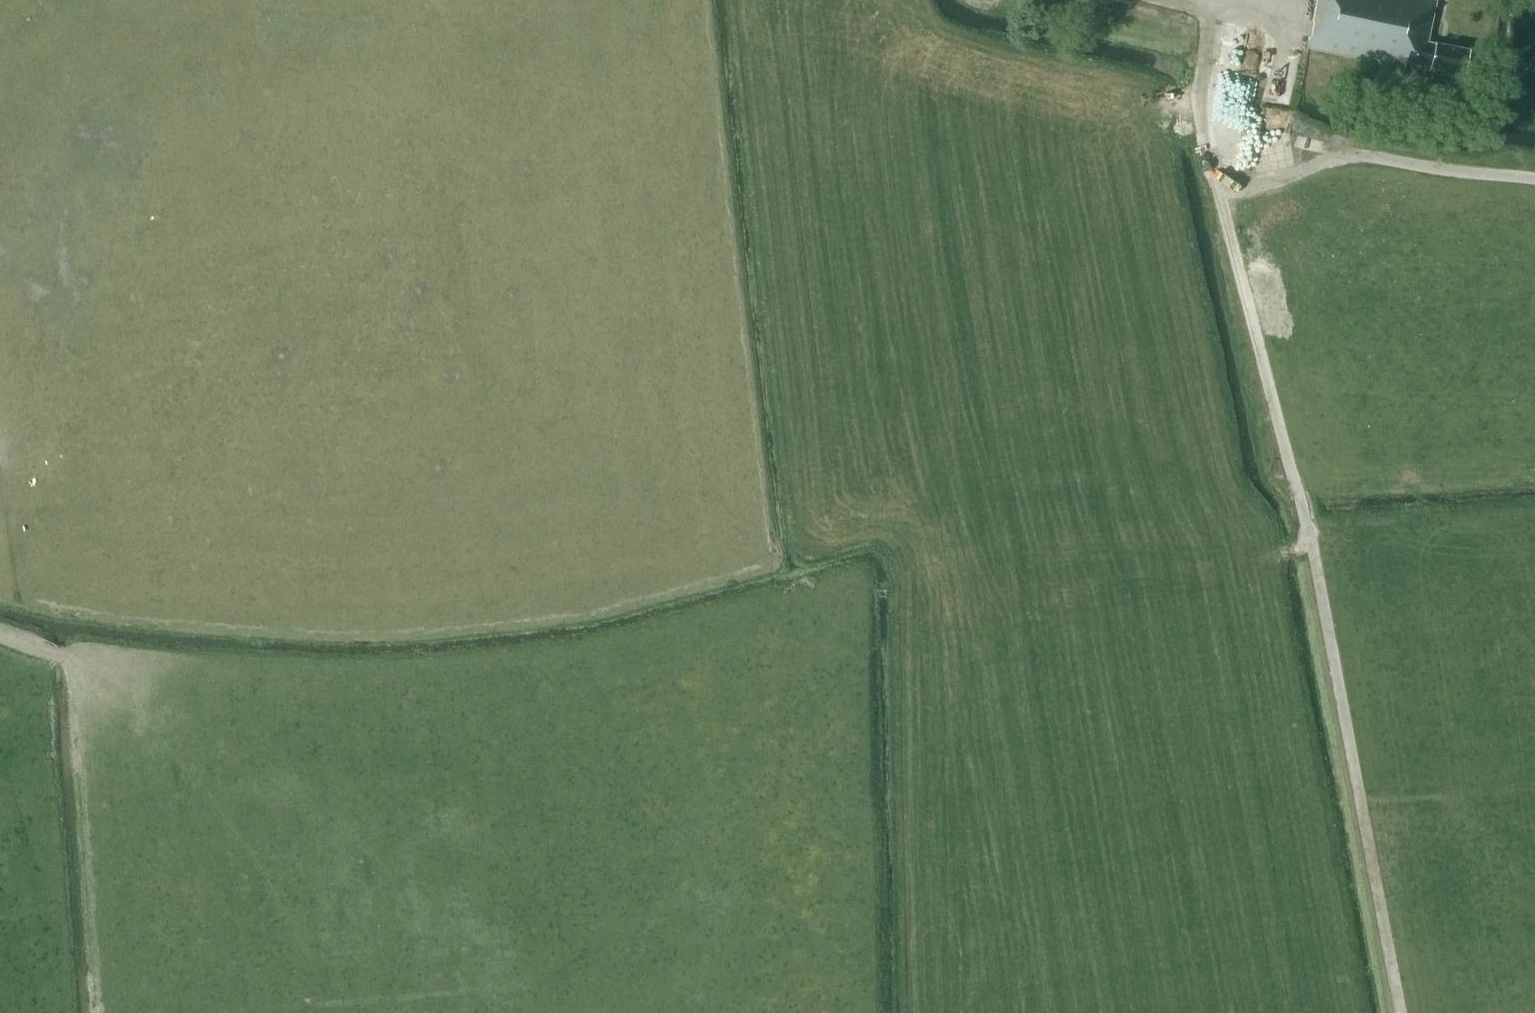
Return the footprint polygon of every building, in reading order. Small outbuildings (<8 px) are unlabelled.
[(1313,20),(1308,48),(1405,68),(1406,62),(1465,74),(1470,50),(1435,43),(1435,44),(1427,42),(1436,0),(1317,0),(1313,20)]
